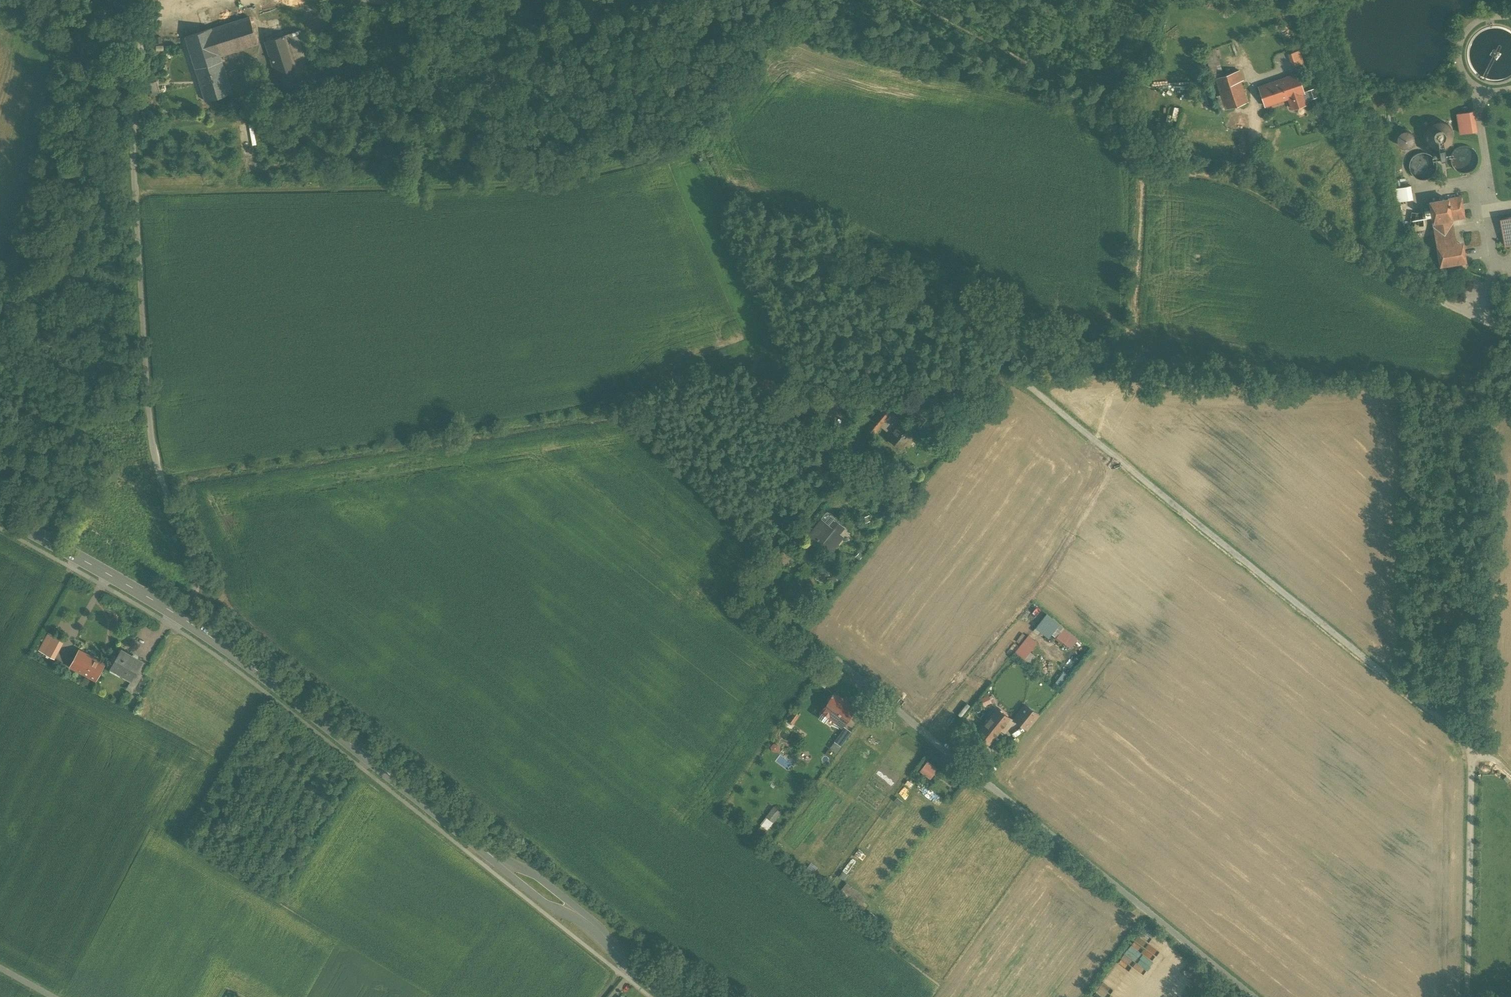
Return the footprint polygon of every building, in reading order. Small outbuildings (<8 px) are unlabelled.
[(249,15),(184,36),(205,100),(205,101),(232,92),(220,56),(258,44),(249,15)] [(300,30),(287,34),(302,82),(315,78),(300,30)] [(287,34),(266,41),(281,88),(302,82),(287,34)] [(1301,49),(1290,53),(1294,67),(1306,63),(1301,49)] [(1224,76),(1216,78),(1226,109),(1247,102),(1240,81),(1243,80),(1239,70),(1224,76)] [(1289,81),(1282,83),(1281,80),(1259,87),(1265,105),(1271,103),(1289,97),(1292,108),(1305,104),(1301,92),(1303,92),(1297,73),(1287,76),(1289,81)] [(160,92),(157,81),(150,83),(153,94),(160,92)] [(240,98),(234,100),(239,115),(245,113),(240,98)] [(1470,119),(1458,121),(1460,133),(1472,131),(1470,119)] [(1433,147),(1439,149),(1440,159),(1445,159),(1444,148),(1449,145),(1452,140),(1453,135),(1452,129),(1449,125),(1445,121),(1439,120),(1434,121),(1429,124),(1426,129),(1425,134),(1426,140),(1429,144),(1433,147)] [(1398,139),(1408,149),(1422,136),(1413,126),(1398,139)] [(1475,148),(1470,145),(1465,145),(1461,146),(1456,150),(1454,154),(1453,159),(1454,164),(1456,168),(1459,171),(1464,172),(1470,172),(1474,170),(1479,166),(1480,161),(1480,157),(1479,152),(1475,148)] [(1429,155),(1423,154),(1418,155),(1414,158),(1411,162),(1410,166),(1410,170),(1413,176),(1417,179),(1423,180),(1427,180),(1430,178),(1434,175),(1436,171),(1437,167),(1436,162),(1433,158),(1429,155)] [(1397,187),(1399,201),(1416,199),(1414,185),(1397,187)] [(1461,197),(1448,199),(1451,219),(1464,217),(1461,197)] [(1448,199),(1430,202),(1433,222),(1451,219),(1448,199)] [(1503,217),(1507,246),(1510,245),(1510,216),(1503,217)] [(1451,219),(1433,222),(1440,265),(1463,261),(1461,249),(1456,250),(1451,219)] [(911,359),(905,354),(897,364),(903,369),(911,359)] [(889,414),(878,405),(864,422),(875,431),(889,414)] [(927,424),(908,408),(900,417),(904,420),(894,433),(910,445),(927,424)] [(833,518),(828,524),(822,519),(817,525),(807,537),(828,554),(833,548),(843,536),(839,533),(844,527),(833,518)] [(1443,604),(1444,616),(1453,615),(1452,603),(1443,604)] [(1059,624),(1046,613),(1036,626),(1049,636),(1059,624)] [(53,634),(43,652),(54,658),(63,640),(53,634)] [(1028,658),(1040,641),(1031,634),(1018,650),(1028,658)] [(106,663),(79,649),(70,666),(96,681),(106,663)] [(121,649),(111,666),(112,666),(124,674),(132,678),(133,678),(137,671),(142,662),(121,649)] [(124,674),(112,666),(110,670),(122,677),(124,674)] [(132,678),(126,689),(132,692),(143,674),(137,671),(133,678),(132,678)] [(854,708),(834,694),(822,711),(842,725),(854,708)] [(1002,703),(978,733),(989,742),(1014,713),(1002,703)] [(1038,715),(1025,704),(1014,718),(1027,729),(1038,715)] [(845,726),(834,741),(841,746),(851,731),(845,726)] [(932,779),(941,768),(930,760),(922,770),(932,779)] [(777,806),(762,823),(769,829),(784,812),(777,806)]
